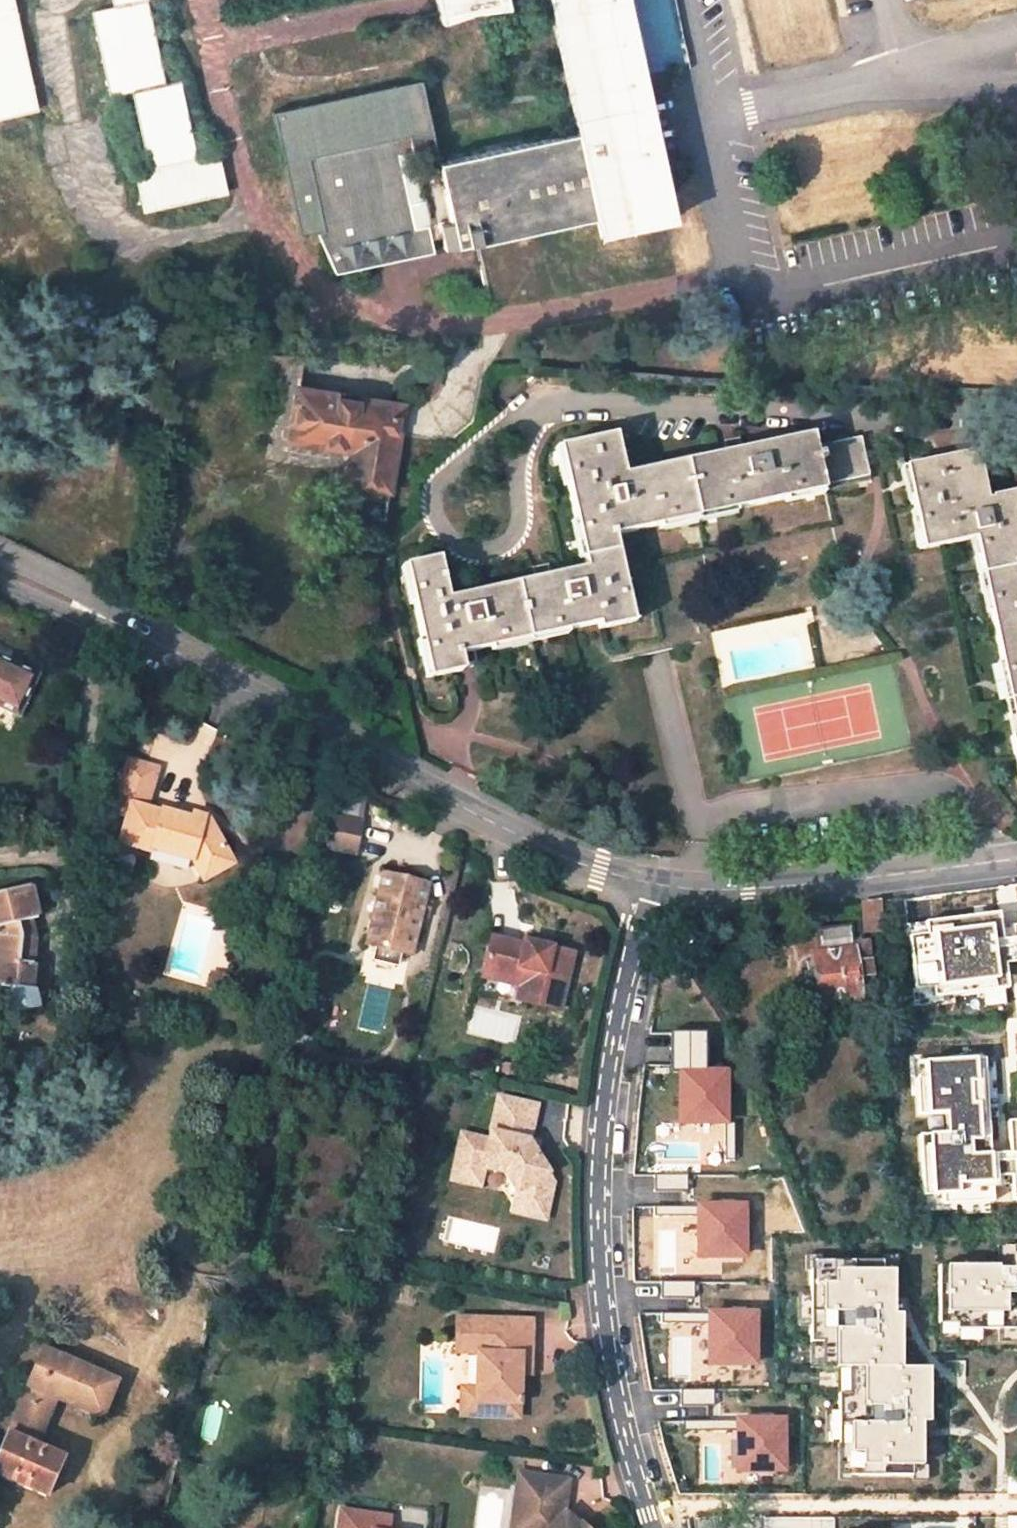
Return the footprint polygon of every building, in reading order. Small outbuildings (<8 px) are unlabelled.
[(35,107),(11,0),(0,0),(0,113),(35,107)] [(115,8),(92,13),(110,94),(133,89),(150,171),(134,176),(142,215),(227,198),(218,157),(195,163),(179,79),(162,82),(145,1),(150,0),(113,0),(115,8)] [(576,132),(438,163),(420,81),(271,115),(299,238),(316,234),(334,275),(594,217),(599,236),(677,220),(628,0),(548,0),(576,132)] [(439,19),(508,4),(507,0),(435,0),(439,19)] [(298,388),(297,397),(326,402),(328,392),(298,388)] [(387,491),(402,403),(328,392),(326,402),(297,397),(294,412),(307,414),(301,444),(350,453),(345,484),(387,491)] [(288,441),(301,444),(307,414),(294,412),(288,441)] [(621,476),(613,436),(571,445),(576,464),(564,466),(579,538),(592,535),(596,554),(583,557),(586,570),(447,599),(439,559),(418,564),(422,582),(410,585),(426,658),(438,656),(442,674),(462,669),(459,654),(515,641),(512,630),(529,626),(547,622),(549,634),(599,623),(601,628),(605,628),(619,625),(615,608),(628,604),(613,535),(678,521),(675,509),(693,505),(709,502),(712,513),(757,504),(754,492),(773,489),(775,500),(822,490),(821,484),(866,474),(859,438),(813,447),(810,435),(621,476)] [(571,445),(559,447),(564,466),(576,464),(571,445)] [(984,498),(973,452),(917,464),(922,482),(909,485),(918,528),(930,526),(934,545),(974,536),(1005,683),(1016,680),(1016,491),(984,498)] [(917,464),(904,467),(909,485),(922,482),(917,464)] [(698,641),(686,583),(919,531),(918,528),(909,485),(904,467),(866,474),(821,484),(822,490),(775,500),(757,504),(712,513),(696,517),(678,521),(613,535),(628,604),(632,622),(619,625),(605,628),(612,660),(698,641)] [(773,489),(754,492),(757,504),(775,500),(773,489)] [(696,517),(712,513),(709,502),(693,505),(696,517)] [(678,521),(696,517),(693,505),(675,509),(678,521)] [(923,547),(934,545),(930,526),(918,528),(919,531),(923,547)] [(579,538),(583,557),(596,554),(592,535),(579,538)] [(406,566),(410,585),(422,582),(418,564),(406,566)] [(628,604),(615,608),(619,625),(632,622),(628,604)] [(532,638),(549,634),(547,622),(529,626),(532,638)] [(515,641),(532,638),(529,626),(512,630),(515,641)] [(438,656),(426,658),(430,676),(442,674),(438,656)] [(37,675),(0,658),(0,705),(18,714),(37,675)] [(1005,683),(1009,700),(1016,698),(1016,680),(1005,683)] [(1012,716),(1016,715),(1016,698),(1009,700),(1012,716)] [(162,847),(203,858),(212,876),(244,860),(226,828),(213,825),(215,814),(202,810),(201,816),(194,814),(172,808),(171,811),(151,806),(153,801),(156,802),(164,769),(132,760),(124,794),(127,796),(122,812),(135,815),(127,843),(161,851),(162,847)] [(328,844),(350,849),(365,853),(371,822),(357,819),(334,813),(328,844)] [(393,951),(403,954),(424,884),(379,872),(358,942),(369,945),(393,951)] [(30,885),(2,893),(4,898),(32,891),(30,885)] [(21,919),(34,916),(39,915),(32,891),(4,898),(2,893),(0,893),(0,984),(12,985),(12,990),(7,990),(10,1012),(40,1008),(37,987),(33,987),(35,962),(21,961),(21,919)] [(864,901),(865,930),(883,929),(882,899),(864,901)] [(928,922),(929,935),(911,937),(919,1000),(1010,988),(1008,964),(1016,963),(1016,939),(1014,939),(1005,940),(1001,913),(928,922)] [(38,936),(34,916),(21,919),(21,961),(35,962),(38,936)] [(819,1001),(873,993),(867,941),(853,943),(851,926),(813,930),(816,952),(813,952),(815,969),(804,970),(806,985),(817,985),(819,1001)] [(545,947),(544,952),(492,940),(484,973),(528,983),(527,990),(523,1004),(559,1013),(573,953),(545,947)] [(365,958),(390,964),(393,951),(369,945),(365,958)] [(528,983),(484,973),(482,979),(527,990),(528,983)] [(925,1055),(1002,1050),(1000,1004),(923,1009),(925,1055)] [(721,1123),(721,1073),(700,1073),(700,1034),(667,1033),(666,1072),(676,1072),(676,1123),(721,1123)] [(927,1061),(928,1077),(919,1078),(921,1115),(948,1113),(949,1133),(922,1135),(925,1195),(945,1194),(945,1204),(995,1201),(994,1176),(1014,1175),(1015,1200),(1016,1200),(1016,1121),(1010,1122),(1012,1153),(992,1154),(987,1059),(927,1061)] [(538,1107),(499,1098),(490,1141),(474,1138),(468,1165),(485,1169),(505,1174),(518,1192),(521,1191),(525,1196),(522,1213),(547,1219),(555,1181),(537,1156),(527,1153),(530,1142),(538,1107)] [(474,1138),(463,1135),(452,1180),(464,1182),(481,1186),(485,1169),(468,1165),(474,1138)] [(539,1145),(530,1142),(527,1153),(537,1156),(539,1145)] [(683,1192),(684,1175),(650,1175),(650,1192),(683,1192)] [(525,1196),(521,1191),(518,1192),(514,1212),(522,1213),(525,1196)] [(671,1217),(671,1207),(649,1207),(649,1217),(671,1217)] [(671,1217),(694,1217),(694,1207),(671,1207),(671,1217)] [(739,1257),(739,1207),(694,1207),(694,1257),(739,1257)] [(1009,1245),(1009,1268),(935,1269),(935,1322),(953,1322),(953,1328),(1016,1328),(1016,1245),(1009,1245)] [(890,1305),(890,1270),(880,1270),(880,1260),(817,1260),(817,1269),(807,1269),(807,1341),(831,1341),(831,1367),(859,1367),(859,1393),(834,1393),(834,1465),(845,1465),(845,1474),(907,1474),(907,1465),(917,1465),(917,1432),(917,1421),(925,1421),(925,1367),(897,1367),(898,1313),(890,1313),(890,1305)] [(694,1282),(661,1281),(661,1298),(695,1298),(694,1282)] [(682,1323),(682,1313),(661,1313),(661,1323),(682,1323)] [(709,1324),(709,1313),(682,1313),(682,1323),(709,1324)] [(754,1364),(754,1313),(709,1313),(709,1324),(709,1363),(754,1364)] [(533,1317),(457,1315),(456,1351),(478,1351),(476,1386),(476,1401),(497,1402),(496,1410),(520,1411),(522,1373),(522,1352),(532,1352),(533,1317)] [(117,1381),(43,1348),(11,1431),(9,1430),(0,1451),(0,1474),(45,1495),(62,1458),(35,1446),(56,1397),(102,1416),(117,1381)] [(532,1352),(522,1352),(522,1373),(531,1373),(532,1352)] [(476,1401),(476,1386),(461,1386),(460,1415),(520,1417),(520,1411),(496,1410),(497,1402),(476,1401)] [(712,1388),(679,1388),(679,1405),(712,1406),(712,1388)] [(702,1430),(702,1420),(681,1420),(681,1430),(702,1430)] [(735,1430),(735,1420),(702,1420),(702,1430),(735,1430)] [(780,1470),(781,1420),(735,1420),(735,1430),(735,1470),(780,1470)] [(519,1470),(512,1512),(536,1516),(543,1526),(541,1527),(587,1527),(581,1522),(579,1525),(564,1511),(570,1478),(519,1470)] [(341,1509),(338,1527),(388,1527),(390,1516),(341,1509)] [(512,1512),(509,1527),(541,1527),(543,1526),(536,1516),(512,1512)]
